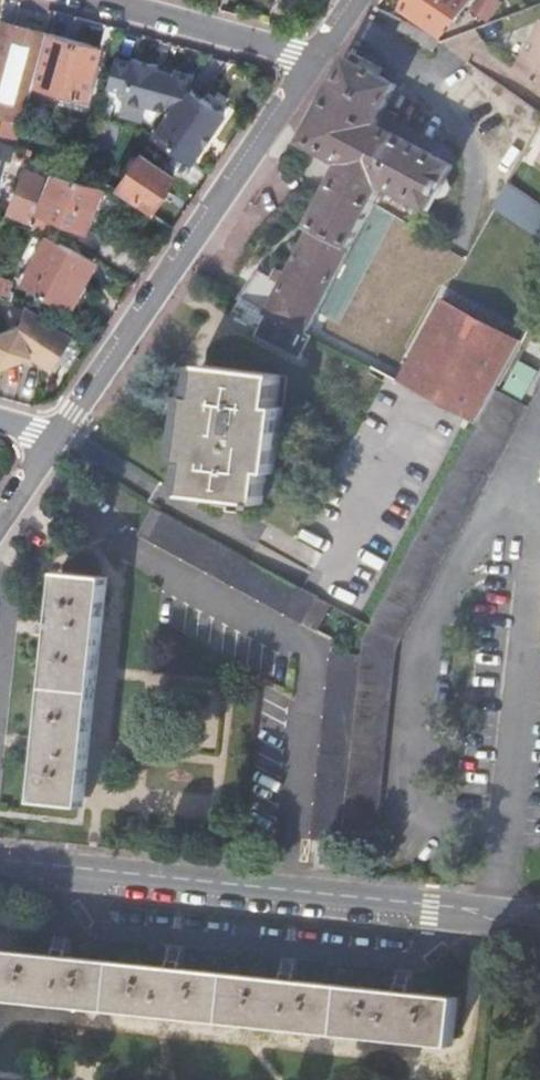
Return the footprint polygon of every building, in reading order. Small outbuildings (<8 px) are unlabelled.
[(471,0),(410,0),(404,9),(444,36),(455,21),(461,24),(466,16),(462,14),(471,0)] [(504,1),(502,0),(482,0),(476,9),(492,19),(504,1)] [(7,21),(47,32),(48,30),(52,13),(12,2),(7,21)] [(434,51),(441,40),(441,39),(403,19),(396,31),(434,51)] [(24,117),(34,81),(47,32),(7,21),(5,21),(0,39),(0,111),(8,113),(24,117)] [(519,67),(539,78),(539,28),(519,67)] [(47,32),(34,81),(86,96),(100,44),(48,30),(47,32)] [(107,80),(106,84),(125,89),(123,96),(170,109),(191,86),(195,73),(173,67),(172,70),(158,66),(159,63),(132,56),(132,59),(114,54),(107,80)] [(350,58),(306,141),(352,165),(343,183),(337,181),(328,199),(314,225),(310,223),(307,228),(311,230),(284,281),(261,269),(243,296),(234,314),(261,327),(257,334),(303,357),(315,334),(309,331),(384,187),(391,191),(394,187),(432,207),(439,195),(441,196),(448,193),(452,186),(450,180),(447,179),(455,165),(378,124),(398,84),(350,58)] [(170,109),(153,134),(192,160),(226,110),(191,86),(170,109)] [(18,141),(1,137),(0,136),(0,188),(9,155),(13,157),(18,141)] [(116,188),(150,211),(175,176),(141,152),(116,188)] [(82,176),(55,168),(52,176),(26,165),(19,183),(24,185),(13,211),(36,221),(41,209),(83,227),(104,182),(82,176)] [(539,239),(539,202),(511,182),(496,209),(539,239)] [(48,235),(24,281),(70,305),(94,259),(48,235)] [(0,275),(0,293),(15,297),(16,291),(13,290),(16,280),(0,275)] [(443,465),(454,470),(497,392),(524,340),(448,299),(404,382),(469,418),(443,465)] [(31,349),(52,364),(74,332),(29,301),(28,301),(20,322),(0,329),(0,361),(31,349)] [(286,407),(279,405),(281,376),(276,373),(216,367),(212,398),(204,397),(197,463),(204,464),(201,496),(258,503),(258,507),(266,508),(266,503),(267,503),(271,472),(278,472),(286,407)] [(397,645),(526,408),(497,392),(454,470),(370,626),(363,637),(362,656),(350,844),(376,847),(377,831),(376,829),(397,645)] [(140,536),(304,623),(318,597),(303,590),(284,579),(237,553),(196,531),(153,508),(140,536)] [(109,579),(61,573),(35,804),(85,809),(109,579)] [(331,653),(312,840),(350,844),(362,656),(331,653)] [(0,950),(0,1000),(453,1048),(458,998),(0,950)]
